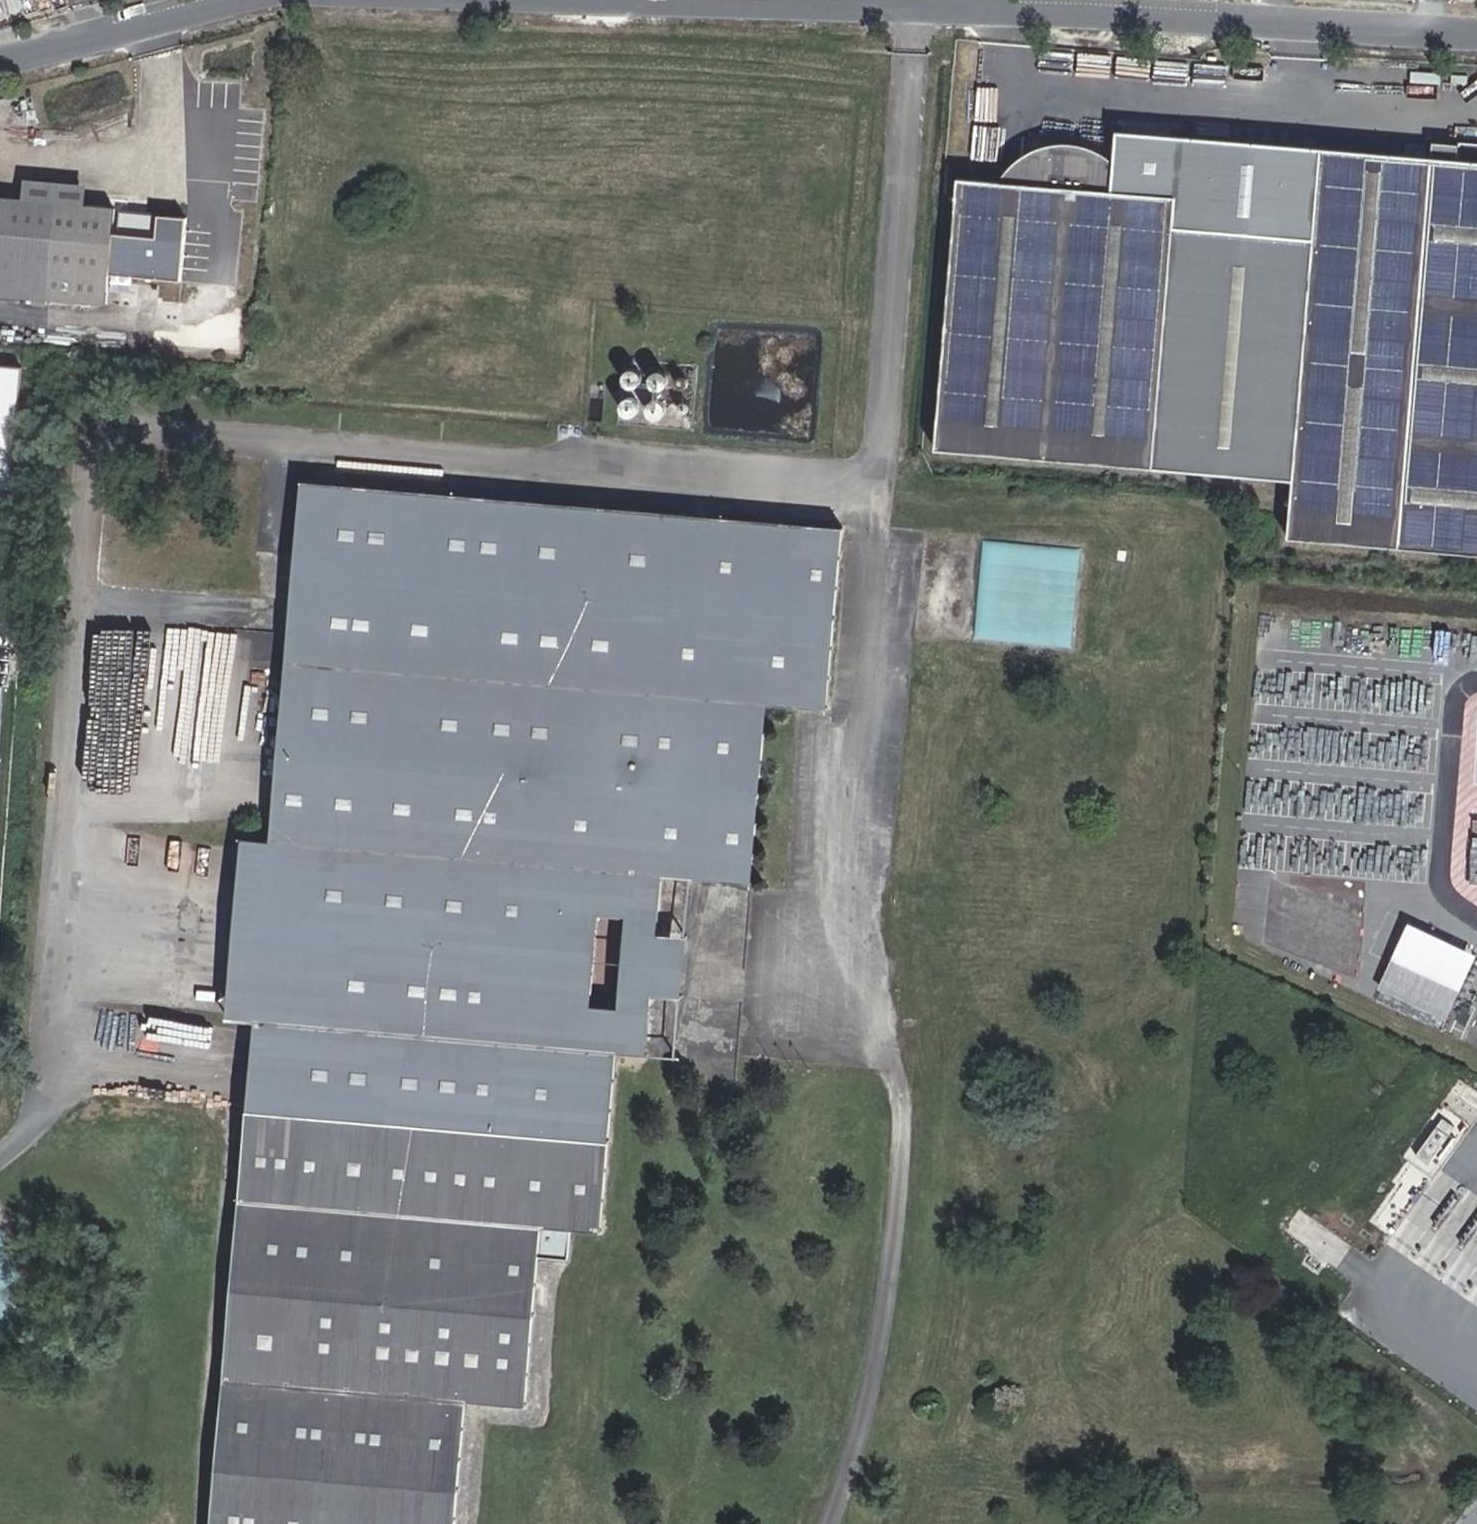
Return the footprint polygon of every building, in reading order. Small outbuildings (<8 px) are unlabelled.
[(1029,182),(961,175),(931,449),(1159,474),(1189,200),(1123,193),(1126,163),(1122,158),(1114,152),(1102,144),(1089,140),(1074,138),(1062,139),(1052,142),(1041,147),(1035,150),(1033,153),(1029,182)] [(1333,150),(1297,549),(1476,564),(1476,163),(1333,150)] [(33,298),(33,305),(47,305),(47,298),(99,303),(104,207),(74,203),(0,197),(0,295),(33,298)] [(158,252),(120,248),(116,302),(153,306),(158,252)] [(0,364),(0,488),(11,489),(22,366),(0,364)] [(662,874),(750,882),(766,702),(823,707),(840,526),(302,484),(271,840),(304,843),(286,1023),(254,1020),(210,1523),(455,1523),(465,1399),(525,1404),(538,1254),(566,1256),(568,1227),(600,1230),(616,1051),(585,1048),(597,913),(628,915),(632,871),(662,874)] [(304,843),(271,840),(241,837),(223,1018),(254,1020),(286,1023),(304,843)] [(657,932),(662,874),(632,871),(628,915),(658,917),(656,924),(655,933),(653,942),(651,950),(649,957),(647,964),(652,965),(650,971),(647,977),(643,982),(639,987),(634,994),(627,999),(622,1002),(616,1051),(646,1053),(652,995),(680,997),(685,935),(657,932)] [(658,917),(628,915),(622,1002),(627,999),(634,994),(639,987),(643,982),(647,977),(650,971),(652,965),(647,964),(649,957),(651,950),(653,942),(655,933),(656,924),(658,917)] [(1476,955),(1409,925),(1381,989),(1448,1018),(1476,955)] [(1308,1246),(1302,1255),(1313,1263),(1318,1255),(1308,1246)]
